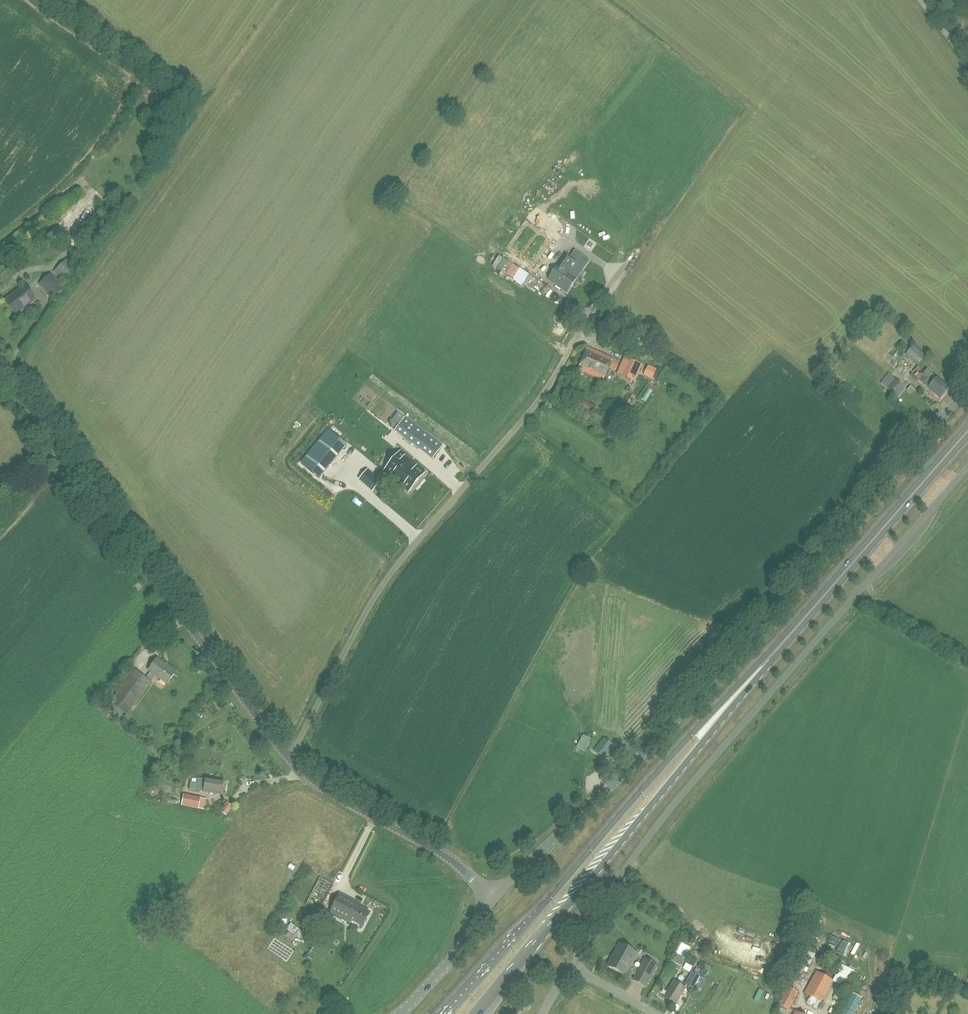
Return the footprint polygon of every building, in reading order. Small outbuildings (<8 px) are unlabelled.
[(559,264),(558,264),(548,279),(566,293),(577,277),(584,266),(566,254),(559,264)] [(62,281),(79,266),(70,257),(53,272),(62,281)] [(53,299),(65,288),(51,273),(39,285),(53,299)] [(545,294),(550,288),(532,276),(528,283),(545,294)] [(16,315),(37,299),(25,284),(4,300),(16,315)] [(638,337),(641,333),(630,326),(625,334),(632,338),(634,335),(638,337)] [(925,356),(914,345),(911,348),(909,346),(905,350),(908,352),(906,355),(917,365),(925,356)] [(616,368),(619,362),(588,348),(578,369),(603,380),(610,365),(616,368)] [(623,363),(620,370),(621,371),(619,374),(634,381),(642,364),(625,357),(623,363)] [(927,370),(922,375),(920,374),(916,378),(918,380),(928,390),(929,388),(941,398),(949,389),(927,370)] [(898,398),(906,388),(889,374),(880,384),(898,398)] [(432,459),(443,445),(405,417),(394,431),(432,459)] [(316,445),(301,464),(319,478),(334,460),(346,445),(328,431),(316,445)] [(358,441),(353,447),(362,455),(367,449),(358,441)] [(425,473),(400,452),(384,471),(409,492),(425,473)] [(373,488),(380,480),(370,472),(363,480),(373,488)] [(167,684),(175,673),(157,659),(148,670),(151,672),(146,678),(138,672),(145,663),(142,661),(135,670),(111,702),(128,714),(156,676),(167,684)] [(133,728),(137,722),(132,719),(128,725),(133,728)] [(584,752),(591,739),(583,735),(576,747),(584,752)] [(603,758),(614,746),(604,737),(594,750),(603,758)] [(206,779),(197,778),(197,783),(190,782),(189,790),(204,792),(222,795),(224,781),(206,779)] [(204,810),(206,799),(200,798),(201,797),(184,794),(182,806),(199,809),(204,810)] [(227,816),(233,807),(227,803),(221,812),(227,816)] [(362,927),(370,913),(360,908),(361,906),(339,894),(330,912),(352,924),(353,922),(362,927)] [(291,922),(286,929),(297,936),(301,930),(291,922)] [(624,974),(636,952),(620,943),(608,965),(624,974)] [(679,969),(684,958),(675,954),(669,964),(679,969)] [(644,986),(656,965),(645,959),(634,980),(644,986)] [(802,973),(807,963),(801,961),(796,971),(802,973)] [(841,964),(832,980),(833,980),(832,981),(841,985),(839,987),(845,990),(855,972),(841,964)] [(792,978),(797,968),(793,966),(788,976),(792,978)] [(938,982),(940,974),(920,970),(918,978),(938,982)] [(693,988),(700,975),(692,971),(685,984),(693,988)] [(821,1001),(832,981),(833,980),(832,980),(816,971),(804,992),(821,1001)] [(675,1003),(685,988),(674,981),(664,997),(675,1003)] [(789,1010),(798,992),(788,987),(778,1004),(789,1010)] [(842,1004),(846,997),(841,994),(837,1001),(842,1004)] [(846,1013),(847,1013),(858,1013),(864,1000),(853,996),(846,1013)]
